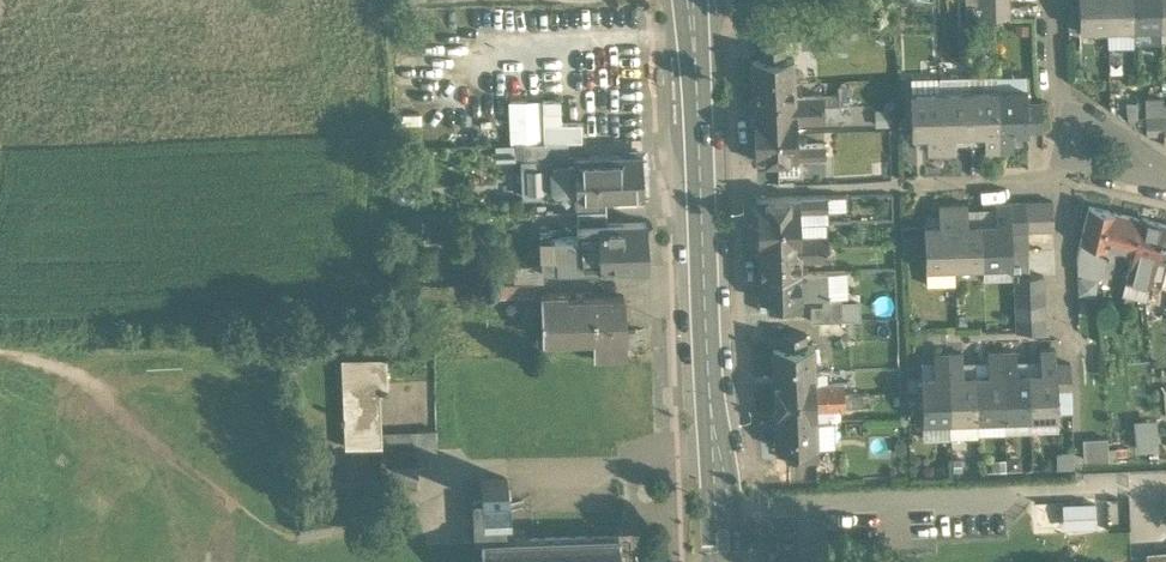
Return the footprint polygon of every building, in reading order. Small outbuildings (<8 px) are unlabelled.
[(1079,33),(1107,32),(1106,0),(1078,0),(1079,33)] [(1107,32),(1134,31),(1133,0),(1106,0),(1107,32)] [(1134,31),(1160,30),(1159,0),(1133,0),(1134,31)] [(1009,6),(980,7),(980,21),(1009,20),(1009,6)] [(829,34),(800,34),(800,48),(813,48),(829,53),(829,34)] [(784,48),(759,49),(760,61),(784,60),(784,48)] [(760,61),(752,61),(753,87),(793,86),(792,60),(784,60),(760,61)] [(938,79),(910,80),(910,94),(939,93),(938,80),(938,79)] [(793,86),(753,87),(754,112),(794,110),(793,98),(793,86)] [(1026,90),(996,91),(998,153),(1013,153),(1012,134),(1028,133),(1027,105),(1026,90)] [(996,91),(968,92),(969,135),(983,135),(984,154),(998,153),(996,91)] [(968,92),(939,93),(941,155),(955,155),(955,136),(969,135),(968,92)] [(910,94),(909,94),(911,137),(926,137),(926,156),(941,155),(939,93),(910,94)] [(822,97),(793,98),(794,110),(822,109),(822,99),(822,97)] [(839,99),(822,99),(822,109),(839,109),(839,99)] [(1127,121),(1142,121),(1142,101),(1126,101),(1127,121)] [(560,103),(543,103),(545,143),(581,141),(580,126),(561,127),(560,103)] [(1041,104),(1027,105),(1028,133),(1042,133),(1041,104)] [(822,109),(794,110),(794,122),(823,121),(822,109)] [(839,109),(822,109),(823,121),(839,121),(839,109)] [(794,110),(754,112),(755,136),(795,135),(794,122),(794,110)] [(889,112),(880,113),(880,127),(890,127),(889,112)] [(1162,119),(1145,119),(1146,136),(1163,136),(1162,119)] [(795,135),(755,136),(755,162),(796,161),(795,148),(795,135)] [(566,143),(524,144),(524,160),(567,158),(566,143)] [(832,146),(823,147),(824,160),(833,159),(832,146)] [(823,147),(795,148),(796,161),(824,160),(823,147)] [(620,155),(573,157),(573,163),(575,198),(575,199),(605,198),(640,197),(640,196),(643,195),(641,154),(620,155)] [(573,163),(545,165),(547,199),(575,198),(573,163)] [(605,198),(575,199),(576,212),(577,212),(605,211),(605,198)] [(825,198),(797,199),(797,212),(807,212),(826,211),(825,198)] [(797,199),(757,200),(758,226),(798,225),(797,212),(797,199)] [(1052,203),(1038,204),(1039,232),(1053,232),(1052,203)] [(1024,204),(1010,205),(1011,233),(1025,233),(1024,204)] [(1038,204),(1024,204),(1025,233),(1027,233),(1039,232),(1038,204)] [(1010,205),(994,205),(995,224),(981,225),(983,268),(1012,267),(1011,233),(1010,205)] [(981,225),(967,225),(967,206),(952,207),(954,269),(983,268),(981,225)] [(952,207),(938,207),(938,227),(923,227),(925,270),(954,269),(952,207)] [(1115,215),(1089,209),(1080,244),(1095,248),(1106,250),(1115,215)] [(605,211),(577,212),(577,227),(607,225),(605,211)] [(807,212),(797,212),(798,225),(808,224),(807,212)] [(1140,221),(1115,215),(1106,250),(1117,253),(1131,256),(1140,221)] [(1164,227),(1140,221),(1131,256),(1155,262),(1156,262),(1164,227)] [(607,225),(577,227),(578,238),(579,270),(647,267),(645,224),(607,225)] [(798,225),(758,226),(759,251),(799,249),(798,237),(798,232),(798,225)] [(1164,227),(1156,262),(1165,265),(1165,228),(1164,227)] [(578,238),(555,239),(554,232),(541,233),(542,267),(542,271),(543,271),(579,270),(578,238)] [(1025,233),(1011,233),(1012,266),(1019,266),(1020,278),(1028,278),(1027,233),(1025,233)] [(827,237),(798,237),(799,249),(827,249),(827,237)] [(1080,244),(1076,260),(1077,275),(1099,281),(1100,276),(1102,267),(1091,264),(1095,248),(1080,244)] [(1106,250),(1095,248),(1091,264),(1102,267),(1106,250)] [(799,249),(759,251),(759,275),(800,274),(799,262),(799,249)] [(827,249),(799,249),(799,262),(827,261),(827,249)] [(1117,253),(1106,250),(1102,267),(1112,270),(1113,270),(1117,253)] [(1155,262),(1131,257),(1125,280),(1149,285),(1155,262)] [(1156,262),(1151,279),(1152,280),(1163,282),(1165,270),(1165,265),(1156,262)] [(1012,267),(983,268),(983,282),(984,282),(985,282),(1014,281),(1014,279),(1020,278),(1019,266),(1012,266),(1012,267)] [(542,267),(514,268),(515,285),(516,285),(532,284),(534,284),(544,284),(543,271),(542,271),(542,267)] [(1112,270),(1102,267),(1100,276),(1110,278),(1112,270)] [(1163,282),(1152,280),(1150,288),(1165,292),(1165,270),(1163,282)] [(827,273),(800,274),(801,300),(822,299),(828,299),(827,273)] [(759,275),(759,276),(760,302),(768,301),(801,300),(800,274),(759,275)] [(1020,278),(1014,279),(1014,281),(1014,293),(1043,291),(1043,278),(1020,278)] [(532,284),(516,285),(515,285),(506,285),(506,299),(534,298),(534,284),(532,284)] [(1043,291),(1014,293),(1015,306),(1044,305),(1043,291)] [(624,298),(567,300),(567,295),(541,296),(542,340),(593,338),(594,358),(616,357),(627,357),(624,298)] [(828,299),(822,299),(822,307),(810,308),(810,323),(840,322),(840,299),(828,299)] [(801,300),(768,301),(768,313),(801,312),(801,300)] [(1044,305),(1015,306),(1016,320),(1044,319),(1044,305)] [(1044,319),(1016,320),(1016,334),(1045,333),(1044,319)] [(845,322),(818,324),(818,339),(845,338),(845,322)] [(860,322),(845,322),(845,338),(860,337),(860,322)] [(1164,323),(1156,323),(1156,343),(1165,343),(1164,323)] [(805,336),(780,336),(781,349),(805,348),(805,336)] [(781,349),(773,349),(774,375),(814,373),(813,348),(805,348),(781,349)] [(1055,352),(1039,352),(1040,373),(1028,374),(1030,420),(1058,419),(1057,395),(1056,366),(1055,352)] [(1028,374),(1016,374),(1015,353),(1001,354),(1004,421),(1030,420),(1028,374)] [(1001,354),(986,354),(987,375),(975,376),(977,422),(1004,421),(1001,354)] [(975,376),(963,376),(962,355),(947,356),(950,423),(977,422),(975,376)] [(947,356),(933,357),(934,378),(920,378),(922,424),(950,423),(947,356)] [(385,357),(340,360),(343,417),(340,417),(340,420),(343,420),(344,447),(371,446),(369,394),(387,393),(385,357)] [(616,357),(602,358),(602,367),(617,367),(616,357)] [(1070,366),(1056,366),(1057,395),(1071,394),(1070,366)] [(814,373),(774,375),(775,399),(815,398),(814,386),(814,373)] [(859,383),(842,385),(843,397),(860,396),(859,383)] [(842,385),(814,386),(815,398),(843,397),(842,385)] [(860,396),(843,397),(843,409),(861,408),(860,396)] [(843,397),(815,398),(815,410),(843,409),(843,397)] [(815,398),(775,399),(776,424),(815,423),(815,410),(815,398)] [(1134,450),(1156,449),(1155,417),(1133,418),(1134,450)] [(815,423),(776,424),(776,449),(784,449),(816,448),(815,423)] [(1159,460),(1165,460),(1165,439),(1157,439),(1159,460)] [(1083,444),(1083,464),(1108,463),(1107,443),(1083,444)] [(816,448),(784,449),(785,461),(816,460),(816,448)] [(417,451),(380,452),(381,482),(418,481),(417,451)] [(480,482),(482,542),(512,541),(510,481),(480,482)] [(1095,501),(1061,502),(1062,528),(1096,526),(1095,501)] [(618,537),(512,541),(482,542),(482,561),(622,561),(621,559),(619,559),(618,537)] [(1144,554),(1145,561),(1165,561),(1165,554),(1144,554)]
